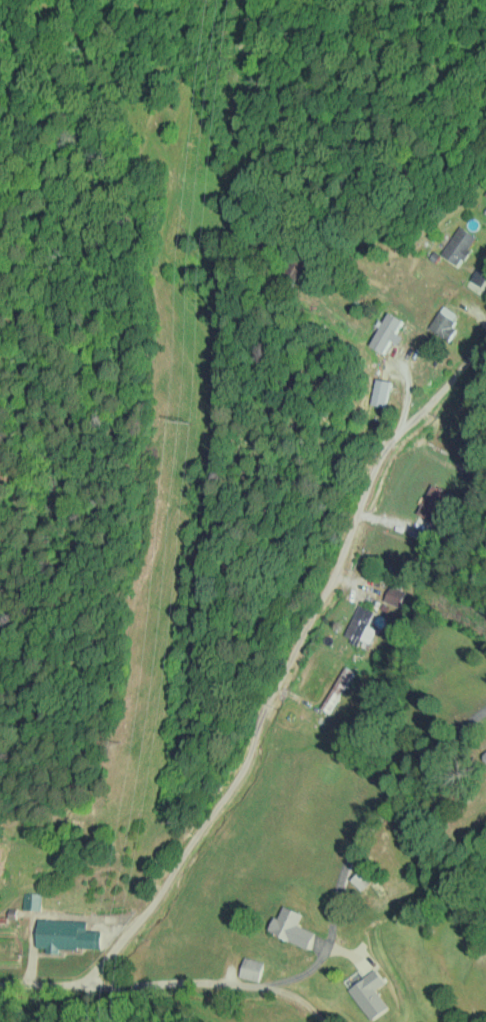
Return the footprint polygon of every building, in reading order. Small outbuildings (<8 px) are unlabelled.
[(459,266),(477,236),(459,225),(441,254),(459,266)] [(485,278),(485,272),(476,267),(469,279),(481,286),(485,278)] [(451,325),(458,314),(443,305),(428,327),(449,340),(456,329),(451,325)] [(397,333),(403,319),(386,312),(371,347),(385,353),(390,340),(400,344),(403,335),(397,333)] [(385,407),(392,382),(376,378),(369,403),(385,407)] [(434,521),(449,492),(432,483),(418,513),(434,521)] [(384,601),(400,605),(404,589),(389,585),(384,601)] [(360,639),(368,642),(375,628),(367,625),(374,610),(359,603),(344,637),(358,643),(360,639)] [(354,671),(344,666),(321,707),(331,713),(354,671)] [(350,879),(361,890),(371,881),(360,870),(350,879)] [(40,909),(40,892),(23,892),(22,909),(40,909)] [(268,932),(309,947),(314,931),(297,925),(302,913),(283,906),(279,917),(274,915),(268,932)] [(59,947),(100,948),(101,930),(86,930),(86,920),(38,918),(37,947),(46,947),(46,952),(59,952),(59,947)] [(263,960),(243,957),(239,976),(259,980),(263,960)] [(389,1006),(375,989),(385,982),(374,968),(348,989),(372,1019),(389,1006)]
